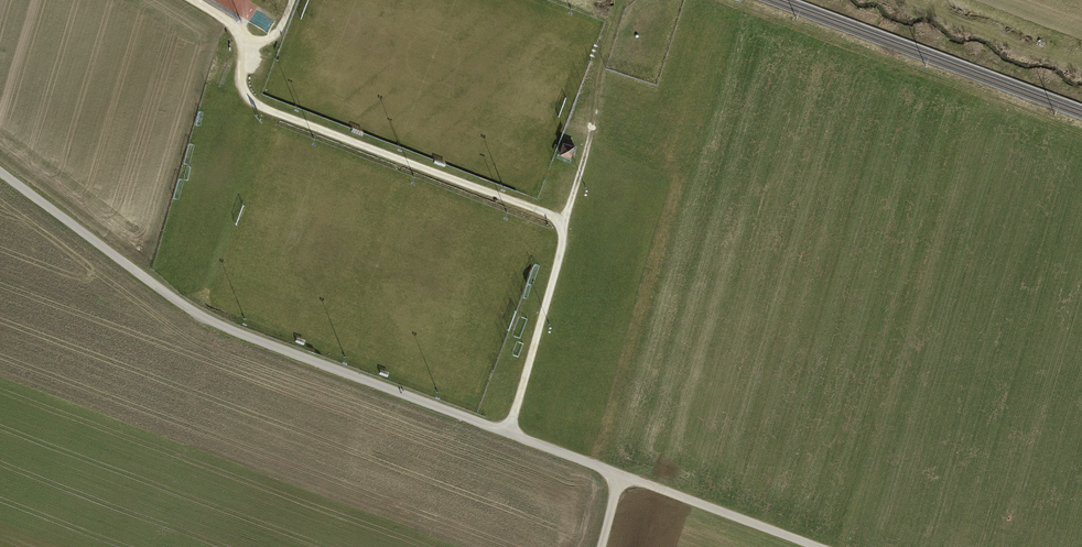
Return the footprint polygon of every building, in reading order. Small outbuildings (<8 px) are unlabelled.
[(574,145),(561,141),(557,154),(569,158),(574,145)]
